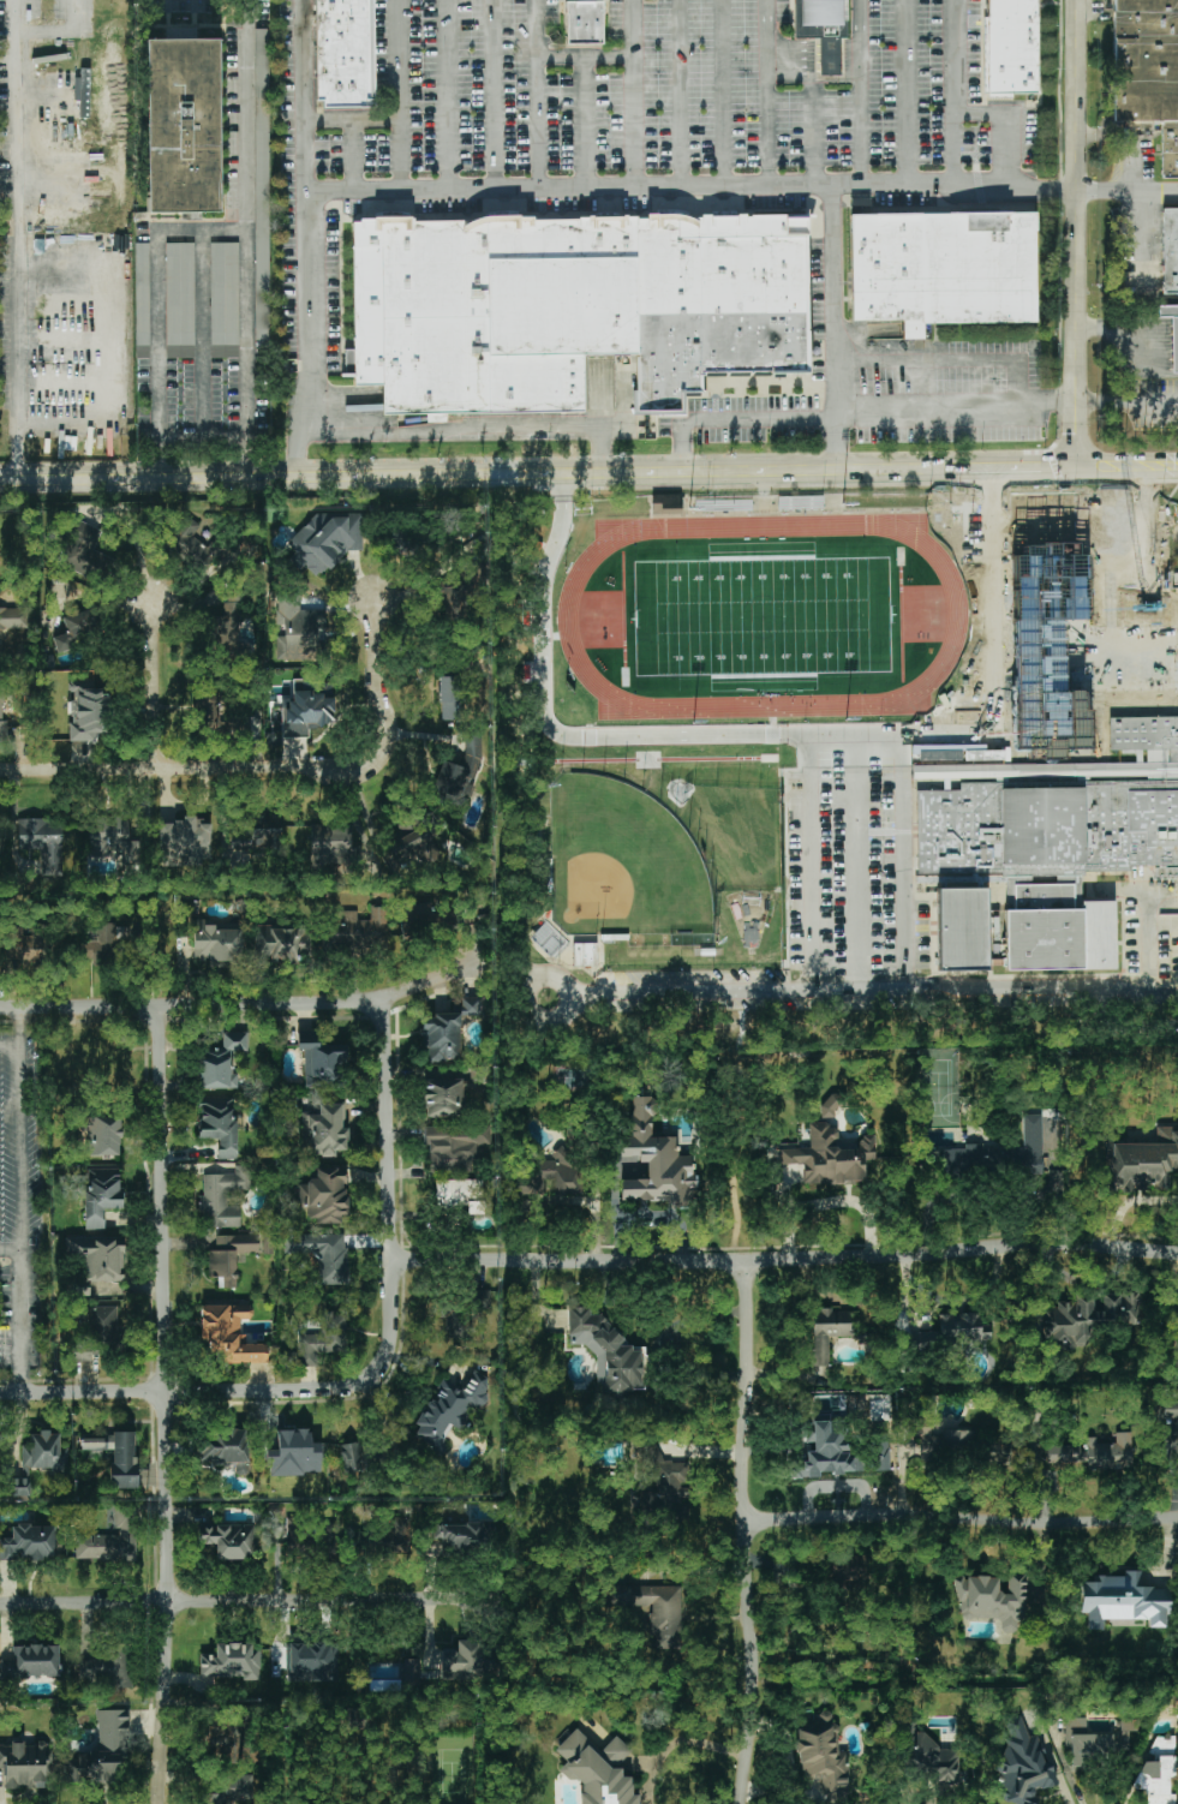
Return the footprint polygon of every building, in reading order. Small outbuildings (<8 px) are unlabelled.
[(318,95),(316,0),(372,0),(372,95),(318,95)] [(561,32),(562,0),(610,0),(610,34),(561,32)] [(795,38),(794,0),(848,0),(848,37),(795,38)] [(988,94),(988,0),(1035,0),(1034,94),(988,94)] [(1114,121),(1115,0),(1177,0),(1177,176),(1161,175),(1161,121),(1114,121)] [(219,212),(217,39),(145,40),(147,213),(219,212)] [(352,209),(814,208),(815,362),(704,363),(704,400),(384,402),(383,380),(355,380),(352,209)] [(1162,209),(1177,209),(1177,294),(1164,294),(1162,209)] [(849,214),(1036,211),(1038,323),(923,324),(923,340),(904,340),(904,321),(850,322),(849,214)] [(238,242),(209,243),(211,358),(240,357),(238,242)] [(148,243),(134,243),(136,358),(151,358),(148,243)] [(195,345),(194,243),(166,243),(167,345),(195,345)] [(1155,305),(1177,305),(1177,373),(1172,374),(1171,327),(1171,317),(1156,317),(1155,305)] [(195,347),(167,346),(166,358),(195,359),(195,347)] [(363,550),(361,511),(312,514),(312,525),(291,526),(293,563),(305,562),(306,572),(344,570),(343,551),(363,550)] [(1136,519),(1177,583),(1177,511),(1136,519)] [(200,526),(187,516),(166,541),(199,567),(215,548),(195,533),(200,526)] [(101,531),(76,519),(56,561),(105,583),(115,561),(92,550),(101,531)] [(439,620),(465,619),(464,586),(437,587),(439,620)] [(239,602),(219,603),(219,656),(248,656),(248,644),(239,644),(239,602)] [(30,628),(29,607),(0,608),(0,629),(30,628)] [(63,618),(67,633),(53,637),(57,652),(104,640),(96,609),(63,618)] [(321,660),(322,611),(286,610),(286,624),(277,624),(276,659),(321,660)] [(441,721),(460,720),(459,676),(439,677),(441,721)] [(309,738),(309,726),(335,726),(335,682),(293,682),(293,699),(282,699),(282,738),(309,738)] [(87,690),(88,727),(113,726),(112,689),(87,690)] [(216,696),(195,697),(197,735),(237,733),(237,720),(217,721),(216,696)] [(1123,715),(1177,712),(1177,856),(1132,856),(1132,865),(1090,865),(1089,958),(922,958),(922,749),(1006,753),(1120,757),(1123,715)] [(77,720),(76,736),(89,737),(90,721),(77,720)] [(480,736),(464,736),(464,764),(439,764),(438,796),(466,796),(466,781),(480,781),(480,736)] [(90,856),(120,856),(120,864),(133,864),(132,816),(89,817),(90,856)] [(211,866),(211,818),(175,817),(175,824),(160,824),(160,866),(211,866)] [(62,819),(17,820),(18,854),(40,853),(40,875),(63,875),(62,819)] [(351,824),(311,824),(312,874),(328,874),(328,864),(352,864),(351,824)] [(414,848),(423,865),(435,859),(431,852),(436,849),(424,827),(385,848),(391,860),(414,848)] [(388,906),(371,905),(370,921),(357,920),(357,913),(327,911),(325,947),(386,951),(388,906)] [(194,962),(242,961),(241,924),(204,925),(204,920),(193,920),(194,962)] [(129,963),(127,923),(98,925),(98,940),(83,941),(84,959),(93,959),(93,965),(129,963)] [(6,960),(48,963),(51,927),(31,926),(31,937),(23,936),(24,928),(9,926),(6,960)] [(312,956),(312,928),(255,928),(255,962),(299,962),(299,956),(312,956)] [(574,967),(597,966),(596,943),(573,944),(574,967)] [(479,998),(461,998),(462,1016),(480,1016),(479,998)] [(461,1060),(460,1014),(424,1015),(425,1061),(461,1060)] [(238,1088),(238,1073),(231,1073),(230,1052),(248,1052),(247,1032),(222,1033),(222,1050),(200,1050),(201,1089),(238,1088)] [(303,1088),(346,1087),(345,1044),(302,1045),(303,1088)] [(424,1116),(463,1117),(463,1080),(424,1080),(424,1116)] [(844,1101),(834,1092),(818,1110),(828,1119),(844,1101)] [(693,1207),(694,1156),(677,1156),(677,1138),(652,1137),(653,1097),(632,1096),(631,1137),(621,1136),(620,1157),(623,1157),(623,1165),(647,1165),(647,1180),(621,1179),(621,1199),(652,1200),(652,1196),(669,1196),(668,1206),(693,1207)] [(236,1099),(199,1100),(200,1139),(217,1139),(217,1159),(237,1159),(236,1099)] [(301,1115),(302,1155),(336,1155),(336,1150),(347,1150),(347,1128),(345,1128),(344,1104),(319,1104),(319,1114),(301,1115)] [(1043,1175),(1043,1153),(1060,1153),(1060,1127),(1051,1127),(1051,1115),(1024,1115),(1023,1148),(1010,1148),(1010,1174),(1043,1175)] [(121,1116),(88,1116),(89,1156),(122,1155),(121,1116)] [(491,1124),(427,1126),(429,1174),(474,1172),(473,1159),(479,1159),(479,1145),(491,1145),(491,1124)] [(804,1185),(865,1183),(864,1161),(875,1161),(874,1135),(860,1135),(860,1149),(838,1149),(837,1124),(810,1125),(810,1148),(781,1149),(781,1164),(803,1164),(804,1185)] [(1157,1127),(1156,1144),(1110,1143),(1109,1190),(1131,1190),(1131,1184),(1167,1185),(1167,1171),(1177,1171),(1177,1127),(1157,1127)] [(941,1176),(1000,1175),(1000,1148),(984,1149),(984,1144),(966,1144),(966,1149),(941,1149),(941,1176)] [(539,1161),(540,1180),(554,1180),(554,1195),(583,1194),(582,1155),(565,1156),(565,1150),(553,1150),(553,1161),(539,1161)] [(240,1228),(240,1206),(228,1206),(228,1191),(251,1191),(251,1165),(234,1165),(234,1175),(202,1174),(202,1227),(240,1228)] [(85,1230),(104,1230),(104,1209),(121,1209),(121,1169),(85,1169),(85,1230)] [(347,1223),(345,1169),(317,1169),(317,1181),(298,1182),(299,1206),(307,1206),(308,1225),(347,1223)] [(483,1179),(436,1180),(436,1211),(483,1211),(483,1179)] [(519,1195),(534,1195),(534,1179),(518,1180),(519,1195)] [(347,1234),(284,1234),(284,1254),(318,1254),(318,1285),(347,1285),(347,1234)] [(215,1236),(216,1250),(209,1250),(209,1277),(223,1277),(223,1288),(237,1288),(236,1253),(258,1253),(258,1235),(215,1236)] [(65,1238),(65,1257),(82,1257),(82,1273),(74,1273),(74,1289),(86,1289),(86,1282),(125,1282),(125,1238),(65,1238)] [(490,1290),(468,1290),(469,1300),(444,1301),(444,1337),(476,1337),(476,1322),(470,1322),(470,1309),(491,1309),(490,1290)] [(1043,1348),(1091,1347),(1091,1328),(1140,1327),(1140,1295),(1075,1296),(1075,1302),(1056,1302),(1056,1309),(1043,1310),(1043,1348)] [(268,1363),(267,1344),(242,1344),(242,1319),(252,1319),(252,1305),(201,1306),(201,1341),(208,1341),(208,1360),(217,1360),(217,1363),(268,1363)] [(117,1306),(87,1307),(88,1343),(73,1343),(73,1361),(91,1361),(91,1350),(118,1350),(117,1306)] [(568,1306),(531,1307),(531,1316),(545,1316),(546,1329),(568,1329),(568,1306)] [(642,1390),(641,1347),(625,1347),(624,1334),(608,1334),(608,1315),(590,1315),(590,1307),(568,1308),(568,1348),(596,1348),(597,1391),(642,1390)] [(850,1337),(850,1310),(812,1310),(813,1366),(830,1366),(829,1337),(850,1337)] [(346,1314),(321,1313),(321,1335),(299,1335),(299,1366),(319,1366),(319,1353),(346,1353),(346,1314)] [(938,1314),(938,1332),(912,1333),(912,1349),(935,1349),(935,1342),(991,1340),(991,1326),(981,1326),(980,1313),(938,1314)] [(492,1381),(474,1371),(463,1390),(443,1378),(410,1437),(439,1453),(454,1427),(463,1432),(492,1381)] [(1159,1401),(1158,1419),(1177,1419),(1177,1401),(1159,1401)] [(862,1472),(861,1457),(846,1458),(845,1428),(835,1428),(835,1421),(810,1422),(811,1442),(814,1442),(814,1451),(806,1452),(806,1464),(792,1464),(792,1478),(818,1477),(818,1473),(862,1472)] [(974,1430),(932,1428),(932,1422),(915,1421),(915,1436),(921,1436),(920,1457),(973,1459),(974,1430)] [(235,1475),(250,1475),(250,1430),(202,1429),(201,1463),(235,1464),(235,1475)] [(321,1475),(321,1453),(311,1453),(310,1430),(270,1431),(271,1476),(321,1475)] [(50,1469),(50,1475),(68,1475),(68,1448),(60,1448),(60,1433),(29,1432),(29,1447),(24,1447),(24,1468),(50,1469)] [(1047,1446),(1047,1465),(1087,1464),(1087,1469),(1132,1468),(1131,1432),(1116,1433),(1116,1444),(1097,1444),(1096,1438),(1086,1438),(1086,1445),(1047,1446)] [(137,1489),(137,1434),(81,1434),(81,1449),(111,1449),(111,1489),(137,1489)] [(986,1464),(1011,1464),(1012,1440),(987,1439),(986,1464)] [(687,1464),(661,1460),(657,1441),(640,1444),(639,1449),(644,1467),(655,1468),(660,1492),(659,1500),(661,1507),(680,1510),(684,1509),(686,1501),(687,1497),(689,1488),(688,1482),(689,1471),(687,1464)] [(889,1471),(889,1441),(869,1441),(870,1471),(889,1471)] [(13,1496),(30,1495),(30,1478),(13,1479),(13,1496)] [(136,1506),(116,1506),(116,1535),(75,1535),(75,1560),(136,1560),(136,1506)] [(467,1523),(466,1515),(433,1518),(434,1539),(441,1539),(442,1553),(488,1550),(486,1522),(467,1523)] [(381,1552),(410,1551),(408,1517),(379,1519),(381,1552)] [(302,1544),(297,1544),(296,1519),(287,1519),(288,1555),(303,1554),(302,1544)] [(336,1524),(323,1523),(322,1546),(336,1547),(336,1524)] [(12,1525),(12,1538),(0,1538),(0,1559),(54,1560),(55,1525),(12,1525)] [(199,1525),(199,1545),(217,1545),(216,1559),(254,1560),(254,1526),(199,1525)] [(866,1555),(831,1556),(832,1580),(867,1579),(866,1555)] [(1103,1620),(1148,1620),(1148,1628),(1168,1628),(1168,1588),(1143,1588),(1143,1571),(1124,1571),(1124,1577),(1094,1576),(1094,1582),(1081,1582),(1081,1613),(1088,1613),(1088,1630),(1103,1630),(1103,1620)] [(1025,1574),(1007,1574),(1007,1593),(998,1593),(998,1577),(959,1576),(957,1618),(1000,1619),(1000,1632),(1024,1633),(1025,1574)] [(681,1586),(634,1586),(634,1606),(651,1607),(650,1649),(680,1649),(681,1586)] [(489,1679),(487,1640),(457,1641),(457,1650),(441,1650),(442,1681),(489,1679)] [(200,1679),(260,1678),(259,1643),(215,1643),(216,1654),(200,1654),(200,1679)] [(288,1644),(289,1682),(337,1681),(337,1644),(288,1644)] [(12,1646),(13,1659),(0,1659),(0,1678),(59,1677),(59,1645),(12,1646)] [(131,1684),(131,1651),(92,1651),(92,1660),(79,1661),(80,1685),(131,1684)] [(403,1684),(420,1684),(419,1659),(403,1659),(403,1684)] [(127,1710),(99,1710),(98,1752),(79,1752),(79,1760),(66,1760),(66,1782),(126,1782),(127,1710)] [(1086,1718),(1065,1717),(1065,1749),(1071,1749),(1071,1764),(1095,1765),(1095,1753),(1115,1753),(1115,1750),(1129,1751),(1129,1731),(1139,1731),(1139,1720),(1120,1720),(1120,1734),(1086,1734),(1086,1718)] [(824,1779),(824,1803),(846,1803),(846,1772),(847,1772),(847,1752),(838,1752),(838,1721),(798,1721),(799,1779),(824,1779)] [(1029,1735),(1024,1721),(1023,1721),(1011,1725),(999,1770),(991,1798),(1013,1803),(1031,1803),(1035,1787),(1043,1789),(1056,1785),(1039,1738),(1029,1735)] [(256,1761),(256,1745),(241,1745),(241,1725),(211,1725),(211,1761),(256,1761)] [(637,1797),(633,1793),(631,1776),(621,1777),(621,1767),(611,1768),(586,1745),(585,1738),(576,1729),(555,1751),(567,1762),(559,1770),(570,1781),(575,1780),(585,1789),(579,1796),(580,1803),(638,1803),(637,1797)] [(937,1749),(937,1736),(910,1734),(908,1767),(921,1767),(920,1777),(932,1777),(932,1782),(958,1783),(960,1750),(937,1749)] [(1176,1795),(1173,1795),(1172,1736),(1152,1736),(1153,1761),(1137,1762),(1137,1789),(1147,1789),(1147,1803),(1177,1803),(1176,1795)] [(630,1750),(616,1737),(600,1754),(615,1767),(630,1750)] [(4,1770),(5,1788),(46,1787),(46,1777),(52,1777),(52,1744),(0,1744),(0,1770),(4,1770)] [(253,1775),(224,1776),(225,1794),(204,1794),(204,1803),(230,1803),(230,1800),(253,1799),(253,1775)]
